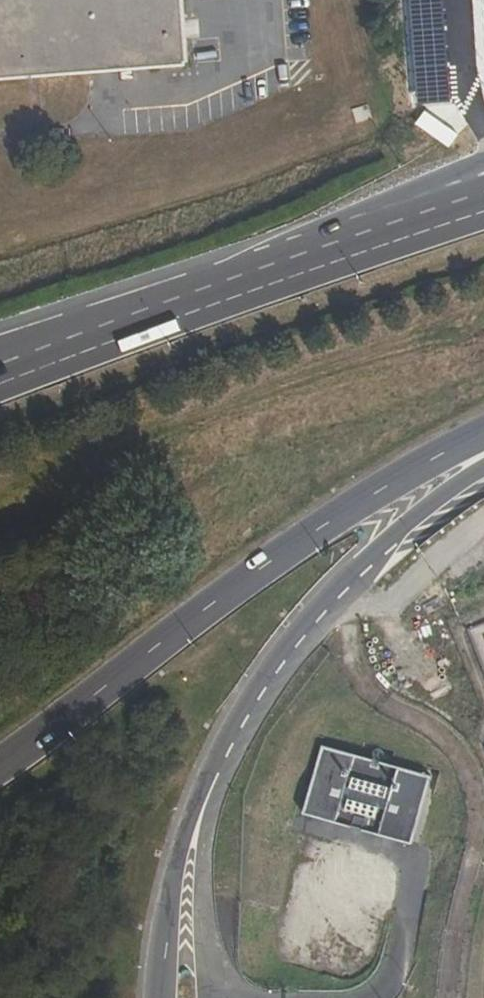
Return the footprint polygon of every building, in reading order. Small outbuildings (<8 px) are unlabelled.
[(187,64),(183,0),(0,0),(0,79),(187,64)] [(475,632),(483,656),(483,629),(475,632)] [(322,746),(302,814),(411,845),(430,776),(322,746)]
